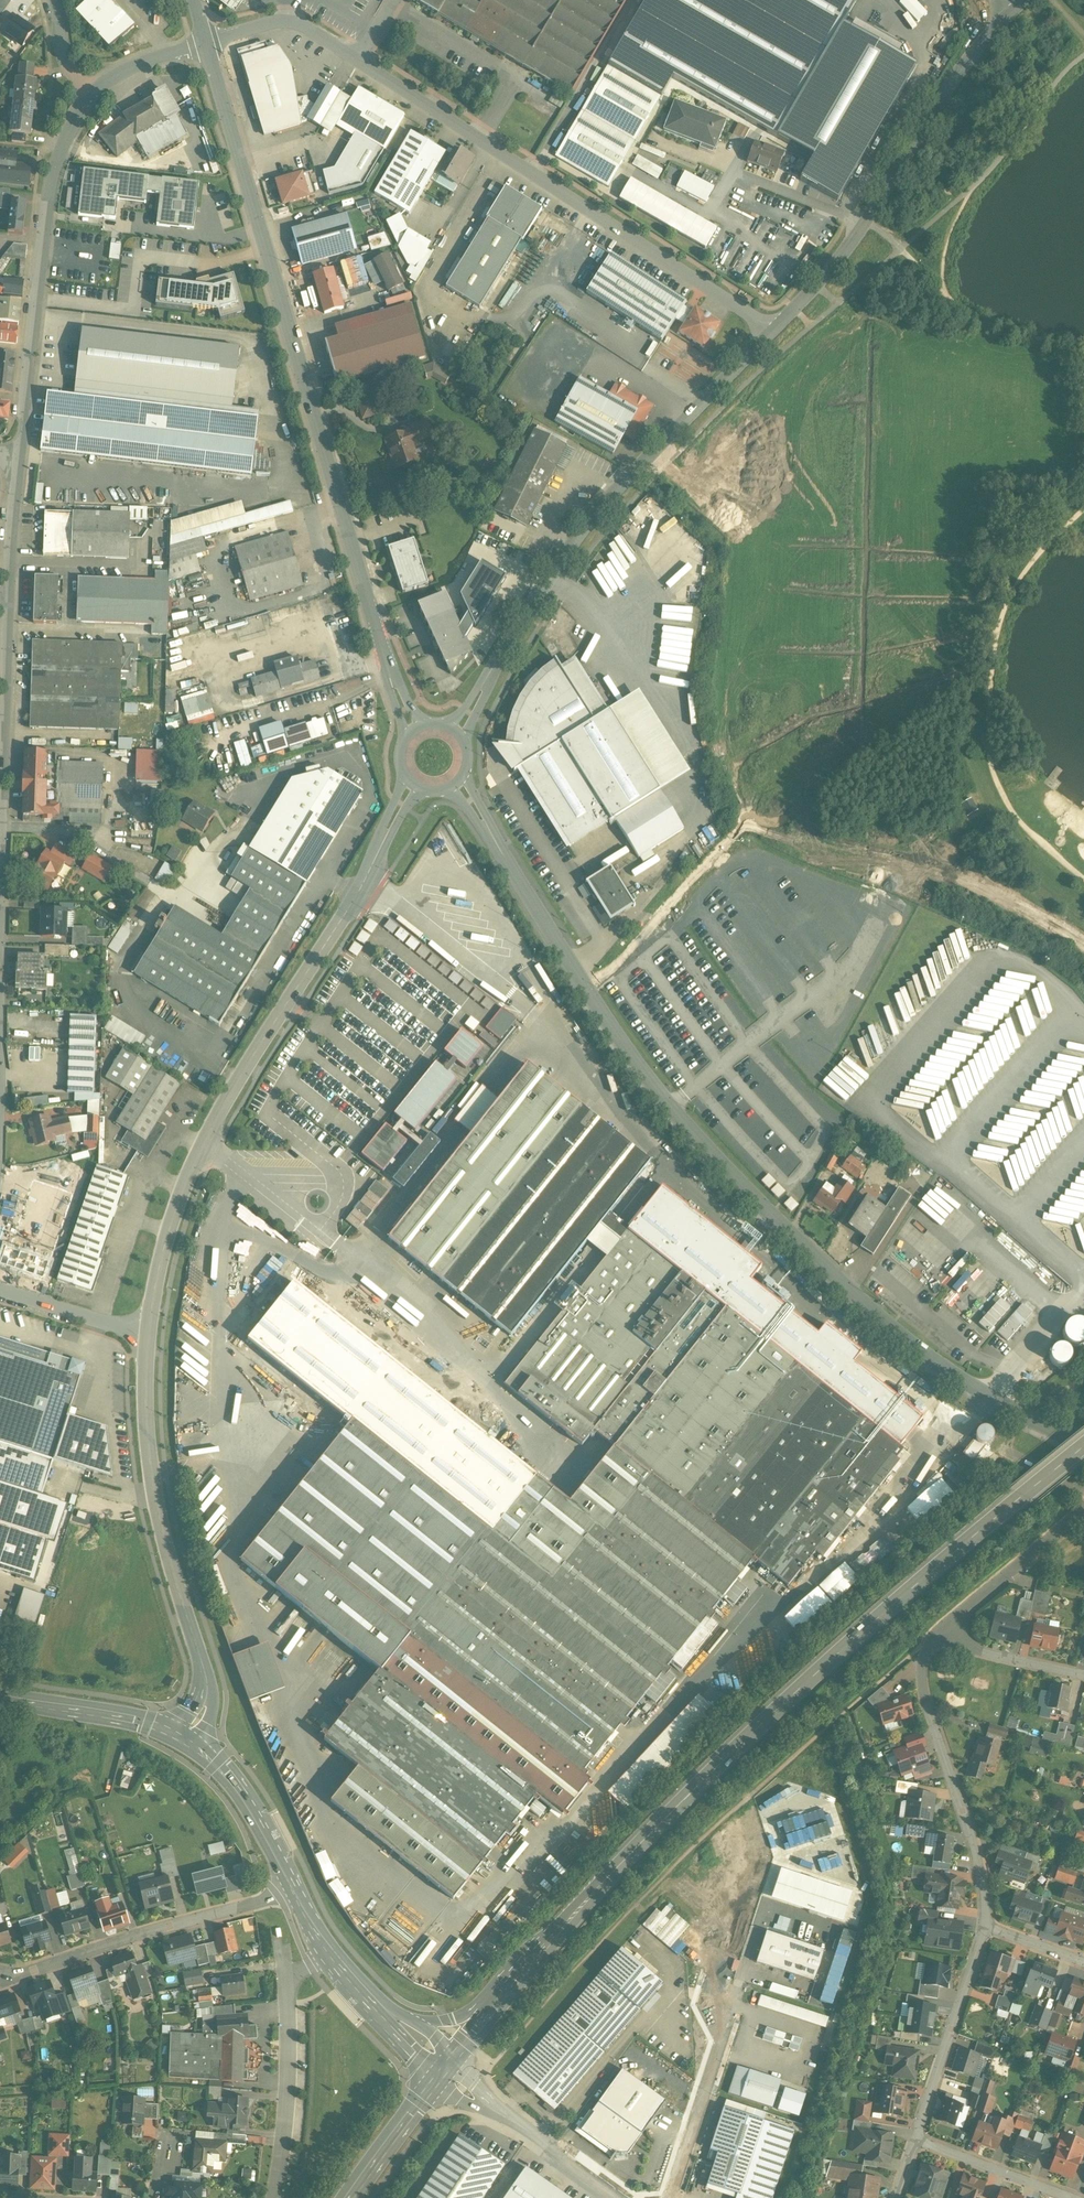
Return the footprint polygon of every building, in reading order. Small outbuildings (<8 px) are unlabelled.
[(9,0),(0,0),(0,13),(2,14),(11,1),(9,0)] [(111,0),(89,0),(76,11),(111,48),(124,36),(131,30),(135,26),(111,0)] [(235,14),(245,0),(216,0),(235,14)] [(571,95),(627,0),(412,0),(571,95)] [(608,65),(662,97),(673,78),(777,137),(843,25),(857,0),(648,0),(608,65)] [(25,25),(13,16),(2,31),(22,45),(33,30),(32,30),(33,29),(26,24),(25,25)] [(915,67),(843,25),(777,137),(813,159),(800,182),(836,203),(915,67)] [(276,48),(266,51),(265,48),(264,45),(261,46),(251,49),(240,53),(242,58),(250,85),(249,85),(264,135),(273,133),(273,134),(302,126),(301,123),(297,98),(296,95),(295,86),(293,74),(290,74),(289,71),(288,68),(281,56),(280,56),(279,53),(276,48)] [(34,66),(21,65),(19,79),(33,80),(34,66)] [(662,97),(608,65),(555,156),(609,187),(662,97)] [(19,79),(16,79),(15,90),(18,90),(17,100),(35,102),(37,81),(33,80),(19,79)] [(315,105),(307,120),(313,124),(320,128),(340,94),(327,86),(315,105)] [(175,105),(165,88),(154,93),(156,95),(151,98),(152,99),(167,121),(177,116),(181,114),(177,107),(175,105)] [(390,107),(359,88),(358,91),(352,100),(338,123),(356,133),(384,149),(385,149),(404,116),(404,115),(390,107)] [(352,100),(340,94),(320,128),(331,134),(338,123),(352,100)] [(308,97),(297,98),(301,123),(306,121),(307,120),(315,105),(310,102),(308,101),(308,97)] [(134,110),(124,116),(124,117),(100,135),(117,157),(138,141),(139,141),(136,137),(167,121),(152,99),(134,110)] [(17,100),(14,100),(10,133),(13,133),(27,135),(31,135),(35,102),(17,100)] [(726,121),(675,101),(663,130),(715,150),(726,121)] [(167,121),(136,137),(139,141),(138,141),(147,158),(188,135),(177,116),(167,121)] [(739,124),(733,135),(738,138),(744,127),(739,124)] [(446,153),(411,132),(388,171),(423,192),(430,179),(434,172),(446,153)] [(27,135),(13,133),(12,141),(26,143),(27,135)] [(356,133),(335,168),(323,171),(329,194),(363,185),(384,149),(356,133)] [(784,155),(755,143),(748,163),(776,174),(784,155)] [(29,188),(31,164),(14,162),(15,152),(0,150),(0,185),(29,188)] [(451,156),(446,153),(434,172),(440,175),(436,182),(453,193),(463,176),(473,159),(461,152),(460,155),(454,151),(451,156)] [(84,170),(78,216),(115,220),(117,200),(146,203),(147,194),(149,179),(149,178),(84,170)] [(304,174),(293,177),(293,178),(277,182),(284,204),(289,203),(308,197),(315,195),(309,174),(309,171),(304,173),(304,174)] [(409,214),(423,192),(388,171),(374,194),(409,214)] [(436,182),(440,175),(434,172),(430,179),(436,182)] [(160,181),(149,179),(147,194),(159,196),(160,181)] [(155,225),(193,230),(195,218),(195,212),(198,184),(160,179),(160,181),(159,196),(155,225)] [(542,210),(506,187),(486,219),(488,220),(523,241),(542,210)] [(9,232),(22,233),(25,202),(7,200),(9,189),(0,188),(0,210),(11,211),(9,232)] [(356,204),(357,210),(361,209),(362,212),(371,210),(368,200),(356,204)] [(346,217),(293,232),(296,240),(294,242),(296,250),(299,251),(303,265),(357,250),(347,216),(346,217)] [(488,220),(446,287),(480,308),(521,240),(488,220)] [(384,234),(367,239),(371,252),(391,247),(384,234)] [(27,245),(14,244),(4,256),(26,259),(27,245)] [(384,282),(389,292),(403,285),(388,255),(373,261),(384,282)] [(686,304),(611,255),(586,292),(662,341),(676,320),(684,307),(686,304)] [(374,287),(384,282),(373,261),(364,266),(374,287)] [(331,270),(314,275),(325,314),(340,310),(344,309),(333,270),(331,270)] [(209,283),(211,290),(214,290),(232,284),(238,306),(220,312),(218,312),(220,321),(245,313),(234,275),(219,280),(209,283)] [(196,285),(196,288),(211,290),(209,283),(208,279),(202,281),(196,283),(196,285)] [(23,281),(6,280),(5,288),(4,295),(22,297),(23,281)] [(170,284),(196,288),(196,285),(159,281),(156,306),(185,310),(193,311),(193,309),(167,305),(170,284)] [(196,288),(170,284),(167,305),(193,309),(196,309),(211,311),(218,312),(220,312),(238,306),(232,284),(214,290),(211,290),(196,288)] [(0,301),(0,322),(19,324),(21,303),(0,301)] [(351,335),(414,318),(410,305),(344,324),(335,327),(338,339),(351,335)] [(693,313),(684,307),(676,320),(685,325),(693,313)] [(719,325),(695,309),(693,313),(685,325),(680,333),(704,348),(719,325)] [(414,318),(351,335),(363,375),(363,376),(426,358),(414,318)] [(0,326),(0,342),(16,344),(18,328),(0,326)] [(82,330),(75,389),(232,408),(239,349),(82,330)] [(338,339),(325,343),(337,383),(363,376),(363,375),(351,335),(338,339)] [(0,353),(0,373),(13,374),(15,355),(0,353)] [(0,373),(0,392),(11,393),(13,374),(0,373)] [(610,395),(579,378),(555,422),(613,455),(624,435),(638,411),(610,395)] [(390,379),(354,389),(357,398),(358,398),(364,417),(380,413),(374,394),(393,389),(390,379)] [(652,406),(615,386),(610,395),(638,411),(624,435),(633,440),(652,406)] [(232,408),(75,389),(74,397),(67,454),(251,476),(259,411),(232,408)] [(74,397),(48,394),(41,451),(67,454),(74,397)] [(0,403),(0,419),(8,420),(10,404),(0,403)] [(407,432),(385,440),(396,470),(404,467),(404,468),(411,466),(410,465),(418,462),(412,444),(431,438),(426,422),(406,429),(407,432)] [(565,448),(565,446),(535,431),(496,511),(526,526),(555,467),(565,448)] [(565,448),(555,467),(565,471),(575,452),(565,448)] [(242,502),(171,522),(170,547),(213,535),(293,512),(291,502),(245,515),(242,502)] [(59,512),(45,512),(44,556),(72,557),(74,513),(59,512)] [(130,515),(74,513),(72,557),(73,557),(128,559),(130,515)] [(288,532),(235,547),(250,601),(303,586),(288,532)] [(213,535),(170,547),(169,571),(169,581),(201,572),(195,553),(216,547),(213,535)] [(428,585),(414,540),(388,548),(402,593),(428,585)] [(474,624),(475,627),(506,576),(482,561),(460,596),(468,612),(459,627),(464,639),(474,624)] [(169,571),(156,571),(155,580),(156,580),(154,625),(152,625),(151,634),(167,635),(169,581),(169,571)] [(59,578),(35,577),(34,623),(57,624),(59,578)] [(155,580),(83,578),(78,582),(77,618),(81,622),(152,625),(154,625),(156,580),(155,580)] [(444,594),(419,606),(436,644),(451,675),(471,653),(464,639),(459,627),(444,594)] [(122,644),(33,641),(30,728),(119,730),(121,672),(130,672),(131,660),(137,660),(138,645),(122,644)] [(609,711),(605,714),(574,663),(563,670),(556,659),(555,660),(559,667),(547,676),(535,687),(526,701),(519,715),(515,730),(513,746),(498,745),(498,746),(507,747),(520,767),(514,771),(520,768),(520,769),(521,768),(562,833),(603,807),(611,821),(614,820),(660,791),(609,711)] [(316,662),(251,681),(256,697),(320,678),(316,662)] [(690,773),(639,691),(609,711),(660,791),(690,773)] [(311,723),(305,724),(310,741),(329,735),(324,719),(318,721),(316,719),(311,720),(311,723)] [(281,723),(260,730),(264,744),(251,748),(254,759),(289,748),(283,731),(281,723)] [(305,724),(283,731),(289,748),(310,741),(305,724)] [(57,754),(26,753),(25,774),(24,774),(24,780),(26,781),(26,787),(24,788),(24,794),(25,794),(24,814),(30,815),(58,816),(58,807),(57,807),(58,763),(57,763),(57,754)] [(103,765),(58,763),(57,807),(58,807),(58,816),(71,816),(72,809),(102,810),(103,765)] [(245,899),(222,936),(175,907),(172,912),(167,909),(153,932),(158,935),(135,973),(210,1019),(209,1020),(219,1026),(363,792),(329,771),(292,780),(249,849),(243,847),(226,874),(232,877),(226,888),(245,899)] [(660,791),(614,820),(639,858),(684,830),(660,791)] [(978,812),(971,800),(959,807),(967,819),(978,812)] [(205,810),(194,803),(183,819),(203,832),(214,814),(206,808),(205,810)] [(611,821),(603,807),(562,833),(561,833),(569,847),(611,821)] [(75,855),(56,845),(51,854),(65,862),(70,865),(75,855)] [(181,852),(173,847),(168,856),(175,861),(181,852)] [(47,852),(40,864),(39,864),(30,880),(48,890),(56,876),(57,876),(65,862),(51,854),(47,852)] [(111,867),(91,856),(84,869),(103,880),(111,867)] [(614,873),(610,867),(586,883),(586,884),(589,882),(596,894),(593,896),(596,900),(599,898),(611,917),(625,908),(626,909),(633,905),(634,907),(635,906),(629,896),(614,873)] [(67,911),(43,910),(42,922),(45,922),(45,936),(66,938),(67,911)] [(135,926),(126,920),(108,948),(118,954),(135,926)] [(88,931),(75,930),(74,946),(87,946),(88,931)] [(41,958),(19,958),(18,973),(20,973),(20,986),(35,987),(35,990),(46,990),(47,972),(41,972),(41,958)] [(485,1028),(500,1040),(517,1020),(502,1008),(490,1023),(485,1028)] [(96,1017),(70,1016),(67,1093),(76,1093),(94,1094),(96,1017)] [(149,1039),(116,1018),(108,1031),(141,1052),(149,1039)] [(462,1031),(445,1052),(466,1069),(483,1048),(462,1031)] [(152,1067),(124,1050),(106,1078),(134,1096),(152,1067)] [(436,1064),(394,1115),(415,1132),(457,1081),(436,1064)] [(435,1180),(389,1239),(427,1270),(441,1280),(579,1107),(528,1066),(499,1101),(471,1135),(435,1180)] [(134,1096),(117,1124),(128,1130),(145,1141),(157,1122),(180,1085),(152,1067),(134,1096)] [(482,1087),(454,1121),(468,1133),(471,1135),(499,1101),(482,1087)] [(94,1094),(76,1093),(76,1102),(100,1100),(100,1094),(94,1094)] [(579,1107),(441,1280),(511,1337),(587,1242),(645,1170),(650,1163),(579,1107)] [(100,1117),(88,1116),(87,1133),(99,1134),(100,1117)] [(49,1117),(31,1122),(37,1145),(55,1141),(54,1137),(51,1122),(49,1117)] [(68,1118),(51,1122),(54,1137),(71,1133),(68,1118)] [(145,1141),(128,1130),(121,1142),(148,1158),(166,1127),(157,1122),(145,1141)] [(386,1125),(362,1156),(382,1172),(406,1142),(386,1125)] [(419,1147),(392,1181),(404,1189),(441,1143),(429,1133),(422,1143),(419,1147)] [(850,1156),(842,1167),(857,1179),(866,1167),(860,1162),(866,1154),(857,1147),(851,1156),(850,1156)] [(74,1154),(76,1167),(90,1165),(88,1151),(74,1154)] [(830,1155),(823,1167),(830,1171),(837,1159),(830,1155)] [(97,1167),(58,1281),(92,1293),(96,1281),(93,1280),(96,1272),(99,1273),(103,1261),(100,1260),(129,1177),(97,1167)] [(822,1331),(787,1304),(790,1301),(755,1274),(758,1271),(724,1244),(723,1243),(726,1240),(687,1209),(690,1206),(645,1170),(587,1242),(606,1257),(621,1239),(639,1253),(645,1245),(899,1447),(920,1420),(852,1365),(854,1361),(820,1334),(822,1331)] [(761,1181),(766,1186),(772,1180),(767,1175),(761,1181)] [(841,1180),(832,1192),(841,1199),(850,1186),(841,1180)] [(360,1202),(354,1209),(355,1210),(346,1221),(352,1226),(357,1230),(359,1228),(366,1219),(367,1220),(373,1212),(372,1211),(389,1191),(376,1181),(368,1191),(369,1192),(360,1202)] [(31,1182),(1,1268),(45,1283),(74,1197),(31,1182)] [(769,1191),(778,1198),(784,1191),(776,1184),(769,1191)] [(832,1192),(825,1187),(815,1200),(832,1213),(842,1199),(841,1199),(832,1192)] [(866,1238),(860,1248),(873,1256),(911,1197),(898,1189),(866,1238)] [(791,1197),(783,1204),(791,1212),(798,1205),(791,1197)] [(882,1214),(861,1201),(844,1226),(846,1226),(847,1224),(854,1228),(853,1231),(866,1238),(882,1214)] [(899,1447),(645,1245),(639,1253),(621,1239),(606,1257),(505,1384),(582,1446),(594,1431),(593,1430),(622,1395),(643,1412),(615,1447),(614,1448),(754,1559),(771,1573),(778,1578),(788,1586),(855,1502),(863,1508),(899,1462),(896,1459),(903,1450),(899,1447)] [(324,1260),(306,1246),(306,1247),(302,1244),(298,1249),(301,1252),(250,1316),(346,1393),(402,1322),(324,1260)] [(942,1295),(987,1336),(1008,1313),(963,1272),(942,1295)] [(1022,1305),(996,1335),(1008,1345),(1034,1315),(1022,1305)] [(0,1338),(0,1443),(53,1460),(54,1460),(71,1407),(81,1375),(80,1375),(84,1365),(61,1358),(63,1354),(52,1351),(51,1355),(50,1354),(0,1338)] [(299,1414),(317,1396),(296,1376),(283,1390),(291,1397),(290,1399),(299,1406),(295,1411),(299,1414)] [(622,1395),(593,1430),(594,1431),(608,1442),(615,1447),(643,1412),(622,1395)] [(495,1430),(499,1425),(475,1404),(471,1409),(495,1430)] [(107,1428),(69,1416),(71,1408),(71,1407),(54,1460),(86,1471),(113,1479),(107,1428)] [(241,1561),(371,1664),(399,1628),(408,1635),(490,1531),(468,1513),(353,1421),(241,1561)] [(484,1443),(487,1438),(464,1421),(460,1425),(484,1443)] [(459,1427),(455,1432),(477,1452),(481,1448),(459,1427)] [(978,1444),(981,1445),(984,1446),(986,1446),(987,1445),(989,1445),(991,1443),(993,1440),(993,1437),(993,1434),(991,1432),(989,1429),(986,1428),(983,1428),(980,1429),(978,1431),(976,1433),(975,1436),(975,1438),(975,1439),(976,1442),(978,1444)] [(975,1439),(975,1438),(963,1454),(969,1459),(973,1462),(975,1459),(986,1446),(984,1446),(981,1445),(978,1444),(976,1442),(975,1439)] [(0,1443),(0,1482),(42,1496),(53,1460),(0,1443)] [(986,1446),(975,1459),(980,1462),(990,1449),(986,1446)] [(535,1475),(490,1531),(408,1635),(399,1628),(371,1664),(379,1671),(324,1740),(358,1767),(481,1865),(536,1796),(561,1817),(590,1781),(582,1774),(754,1559),(649,1475),(614,1448),(570,1503),(535,1475)] [(969,1459),(963,1454),(960,1452),(952,1461),(960,1468),(969,1459)] [(202,1464),(209,1473),(216,1467),(209,1458),(202,1464)] [(778,1578),(771,1573),(766,1580),(773,1585),(778,1578)] [(34,1631),(45,1596),(24,1589),(12,1625),(34,1631)] [(1048,1594),(1035,1591),(1032,1602),(1030,1610),(1043,1613),(1048,1594)] [(1032,1602),(1020,1599),(1016,1616),(1027,1619),(1030,1610),(1032,1602)] [(1020,1621),(996,1615),(990,1636),(1015,1642),(1020,1621)] [(1058,1630),(1035,1625),(1031,1646),(1054,1651),(1058,1630)] [(233,1657),(250,1702),(284,1689),(268,1644),(233,1657)] [(313,1666),(327,1681),(331,1676),(324,1668),(333,1659),(327,1653),(313,1666)] [(1070,1689),(1052,1685),(1048,1703),(1045,1702),(1044,1708),(1051,1709),(1050,1714),(1060,1716),(1061,1711),(1066,1712),(1068,1701),(1067,1701),(1070,1689)] [(882,1687),(867,1700),(874,1709),(878,1707),(891,1702),(889,1697),(882,1687)] [(697,1697),(607,1792),(625,1809),(715,1714),(697,1697)] [(891,1702),(878,1707),(884,1723),(896,1719),(896,1722),(905,1719),(904,1716),(911,1714),(906,1697),(891,1702)] [(1074,1726),(1060,1723),(1054,1743),(1069,1746),(1074,1726)] [(1008,1731),(990,1725),(987,1733),(1006,1738),(1008,1731)] [(921,1732),(904,1738),(908,1748),(920,1744),(921,1748),(926,1746),(921,1732)] [(1000,1744),(979,1738),(973,1760),(973,1761),(984,1764),(993,1767),(1000,1744)] [(908,1748),(894,1753),(902,1775),(913,1771),(916,1778),(930,1773),(921,1748),(920,1744),(908,1748)] [(984,1764),(973,1761),(973,1760),(972,1759),(967,1776),(980,1780),(984,1764)] [(481,1865),(358,1767),(332,1801),(454,1898),(481,1865)] [(917,1785),(897,1782),(895,1793),(909,1795),(910,1791),(916,1792),(917,1785)] [(916,1792),(910,1791),(909,1795),(906,1818),(930,1822),(934,1795),(916,1792)] [(925,1828),(907,1825),(906,1835),(923,1838),(925,1828)] [(1078,1831),(1075,1840),(1083,1843),(1083,1833),(1078,1831)] [(954,1838),(927,1834),(925,1847),(935,1848),(933,1862),(950,1865),(954,1838)] [(28,1852),(18,1843),(2,1860),(12,1869),(28,1852)] [(1024,1860),(1000,1852),(996,1863),(1004,1865),(1000,1876),(1011,1879),(1024,1883),(1029,1867),(1027,1866),(1028,1862),(1024,1860)] [(1040,1858),(1026,1853),(1024,1860),(1028,1862),(1027,1866),(1029,1867),(1036,1869),(1040,1858)] [(1073,1860),(1071,1868),(1083,1873),(1083,1864),(1073,1860)] [(175,1861),(160,1865),(164,1879),(168,1878),(168,1879),(178,1876),(175,1861)] [(930,1868),(913,1865),(911,1878),(928,1880),(930,1868)] [(1070,1870),(1059,1867),(1055,1879),(1073,1884),(1075,1878),(1068,1875),(1070,1870)] [(1071,1868),(1070,1870),(1068,1875),(1075,1878),(1082,1880),(1083,1873),(1071,1868)] [(221,1870),(193,1877),(198,1894),(225,1887),(221,1870)] [(850,1893),(781,1870),(772,1898),(841,1920),(850,1893)] [(81,1873),(67,1877),(71,1891),(85,1887),(81,1873)] [(961,1880),(933,1876),(931,1889),(939,1890),(937,1906),(944,1907),(955,1909),(957,1909),(959,1892),(964,1892),(965,1883),(961,1882),(961,1880)] [(164,1879),(140,1885),(146,1908),(174,1901),(168,1879),(168,1878),(164,1879)] [(119,1880),(110,1883),(114,1896),(124,1893),(120,1880),(119,1880)] [(1081,1894),(1070,1890),(1067,1901),(1081,1905),(1081,1904),(1083,1905),(1083,1883),(1081,1894)] [(40,1893),(38,1887),(31,1889),(39,1914),(51,1911),(46,1891),(40,1893)] [(55,1889),(46,1891),(49,1900),(57,1897),(55,1889)] [(1040,1905),(1015,1897),(1011,1909),(1016,1911),(1014,1918),(1027,1922),(1034,1924),(1033,1924),(1034,1925),(1038,1914),(1040,1906),(1040,1905)] [(1042,1898),(1040,1905),(1040,1906),(1038,1914),(1045,1917),(1050,1901),(1042,1898)] [(122,1905),(108,1910),(105,1901),(96,1904),(99,1913),(105,1930),(128,1923),(122,1905)] [(0,1905),(0,1908),(3,1917),(10,1914),(6,1903),(0,1905)] [(668,1949),(689,1927),(665,1906),(659,1913),(655,1909),(641,1925),(668,1949)] [(85,1909),(59,1917),(65,1936),(90,1928),(85,1909)] [(939,1912),(922,1909),(920,1921),(937,1923),(939,1912)] [(1077,1911),(1074,1918),(1083,1921),(1083,1913),(1077,1911)] [(1062,1914),(1060,1921),(1052,1919),(1047,1932),(1079,1943),(1083,1941),(1083,1938),(1083,1921),(1074,1918),(1062,1914)] [(789,1919),(785,1930),(812,1939),(816,1928),(789,1919)] [(962,1923),(941,1920),(937,1944),(958,1947),(959,1937),(960,1937),(962,1923)] [(45,1922),(22,1930),(27,1948),(34,1946),(36,1953),(45,1950),(43,1943),(51,1941),(45,1922)] [(11,1942),(5,1924),(0,1926),(0,1946),(11,1942)] [(232,1929),(215,1933),(220,1955),(237,1951),(232,1929)] [(855,1934),(843,1930),(820,1999),(833,2003),(855,1934)] [(825,1951),(766,1932),(756,1963),(814,1982),(825,1951)] [(191,1935),(163,1943),(169,1966),(196,1958),(196,1955),(194,1947),(191,1935)] [(212,1943),(205,1944),(208,1957),(215,1956),(212,1943)] [(205,1944),(194,1947),(196,1955),(196,1958),(199,1966),(209,1963),(208,1957),(205,1944)] [(564,2016),(605,2052),(664,1985),(622,1948),(564,2016)] [(137,1969),(132,1953),(118,1958),(110,1960),(113,1969),(116,1977),(119,1976),(122,1983),(128,1981),(133,1995),(141,1992),(143,1996),(150,1993),(145,1979),(144,1976),(146,1975),(142,1965),(141,1965),(142,1967),(137,1969)] [(991,1954),(984,1977),(981,1987),(995,1991),(998,1981),(1003,1983),(1006,1974),(1008,1975),(1009,1972),(1013,1960),(1014,1958),(1008,1957),(1007,1959),(991,1954)] [(1025,1963),(1013,1960),(1009,1972),(1021,1976),(1025,1963)] [(153,1976),(149,1962),(142,1965),(146,1975),(144,1976),(145,1979),(153,1976)] [(1035,1964),(1032,1972),(1030,1971),(1023,1992),(1033,1996),(1038,1984),(1050,1988),(1056,1972),(1035,1964)] [(949,1968),(927,1965),(925,1981),(924,1984),(939,1986),(946,1987),(949,1968)] [(91,1967),(69,1975),(78,2002),(99,1995),(100,1995),(96,1984),(91,1967)] [(116,1977),(113,1969),(106,1971),(109,1980),(111,1990),(123,1986),(122,1983),(119,1976),(116,1977)] [(201,1971),(183,1974),(186,1988),(203,1985),(201,1971)] [(243,1975),(221,1978),(223,1996),(245,1993),(243,1975)] [(1075,1979),(1069,1994),(1067,1993),(1063,2002),(1073,2006),(1076,1998),(1080,2000),(1075,2013),(1083,2016),(1083,1982),(1075,1979)] [(109,1980),(96,1984),(100,1995),(99,1995),(103,2007),(115,2003),(111,1990),(109,1980)] [(939,1986),(924,1984),(925,1981),(920,1980),(918,1996),(937,1999),(939,1986)] [(50,1982),(28,1989),(34,2007),(40,2005),(44,2017),(50,2015),(50,2014),(58,2011),(60,2010),(55,1998),(50,1982)] [(771,1983),(768,1992),(796,2000),(798,1992),(771,1983)] [(1049,1996),(1042,2015),(1050,2018),(1057,2000),(1061,1991),(1053,1988),(1050,1996),(1049,1996)] [(211,1989),(198,1990),(199,2002),(213,2001),(211,1989)] [(1003,1998),(999,1996),(995,2008),(1008,2012),(1014,1993),(1006,1991),(1003,1998)] [(1067,1993),(1061,1991),(1057,2000),(1059,2001),(1063,2002),(1067,1993)] [(0,2000),(0,2027),(3,2026),(6,2025),(3,2018),(7,2016),(7,2017),(13,2014),(20,2012),(14,1995),(0,2000)] [(70,2011),(64,1995),(55,1998),(60,2010),(58,2011),(60,2015),(70,2011)] [(85,2024),(75,1996),(67,1998),(77,2026),(85,2024)] [(829,2018),(760,1996),(757,2006),(826,2028),(829,2018)] [(199,2002),(194,2003),(195,2010),(213,2008),(213,2001),(199,2002)] [(1063,2002),(1059,2001),(1055,2010),(1055,2011),(1060,2013),(1069,2016),(1073,2006),(1063,2002)] [(934,2006),(910,2002),(907,2018),(933,2022),(934,2014),(933,2014),(934,2006)] [(1055,2010),(1054,2010),(1051,2021),(1056,2023),(1060,2013),(1055,2011),(1055,2010)] [(29,2019),(23,2020),(20,2012),(13,2014),(21,2035),(32,2032),(29,2019)] [(218,2021),(203,2022),(202,2036),(171,2035),(169,2078),(243,2082),(244,2040),(258,2039),(257,2025),(248,2026),(248,2014),(218,2017),(218,2021)] [(41,2016),(29,2019),(32,2032),(46,2029),(44,2022),(42,2022),(41,2016)] [(605,2052),(564,2016),(513,2075),(554,2110),(605,2052)] [(933,2022),(907,2018),(905,2033),(930,2037),(931,2029),(932,2029),(933,2022)] [(786,2034),(767,2028),(762,2040),(782,2047),(786,2034)] [(792,2036),(786,2034),(782,2047),(788,2049),(792,2036)] [(1075,2042),(1053,2034),(1046,2053),(1066,2061),(1069,2061),(1070,2056),(1075,2042)] [(802,2040),(792,2036),(788,2049),(798,2052),(802,2040)] [(892,2038),(877,2036),(875,2050),(887,2052),(888,2048),(890,2048),(892,2038)] [(996,2049),(984,2045),(981,2056),(992,2060),(996,2049)] [(890,2048),(888,2048),(887,2052),(886,2061),(895,2063),(894,2076),(914,2079),(918,2052),(890,2048)] [(979,2056),(960,2050),(953,2070),(972,2076),(979,2056)] [(29,2052),(21,2054),(23,2061),(30,2060),(29,2052)] [(1070,2056),(1069,2061),(1066,2061),(1061,2074),(1074,2078),(1080,2060),(1070,2056)] [(781,2081),(737,2066),(728,2094),(772,2108),(781,2081)] [(622,2070),(592,2111),(593,2112),(580,2130),(614,2155),(615,2154),(627,2153),(628,2153),(642,2134),(666,2101),(622,2070)] [(222,2088),(210,2087),(209,2099),(221,2100),(222,2088)] [(906,2091),(879,2087),(875,2112),(902,2117),(906,2091)] [(983,2091),(972,2088),(970,2093),(978,2096),(981,2097),(981,2095),(983,2091)] [(805,2096),(785,2089),(778,2110),(798,2116),(805,2096)] [(978,2096),(970,2093),(966,2106),(974,2109),(978,2096)] [(52,2095),(52,2107),(65,2107),(66,2095),(52,2095)] [(994,2099),(981,2095),(981,2097),(976,2110),(989,2115),(994,2099)] [(144,2099),(124,2098),(122,2122),(133,2122),(132,2138),(142,2139),(143,2132),(140,2129),(143,2126),(143,2119),(144,2104),(144,2099)] [(228,2106),(209,2105),(208,2117),(215,2117),(214,2127),(228,2128),(228,2124),(246,2125),(248,2100),(229,2098),(228,2106)] [(961,2104),(944,2099),(937,2120),(954,2125),(958,2112),(961,2113),(963,2106),(961,2105),(961,2104)] [(871,2103),(858,2101),(855,2121),(868,2123),(871,2103)] [(158,2105),(144,2104),(143,2119),(157,2120),(158,2105)] [(724,2107),(710,2150),(717,2153),(748,2163),(738,2194),(737,2197),(772,2197),(795,2131),(724,2107)] [(1035,2115),(1019,2110),(1016,2121),(1014,2127),(1029,2132),(1035,2115)] [(1016,2121),(1006,2118),(1005,2122),(1006,2123),(1002,2134),(1010,2137),(1014,2127),(1016,2121)] [(992,2128),(979,2123),(973,2141),(996,2149),(1002,2134),(1006,2123),(1005,2122),(995,2119),(992,2128)] [(855,2121),(853,2120),(852,2131),(858,2131),(871,2132),(872,2123),(868,2123),(855,2121)] [(871,2132),(858,2131),(856,2140),(859,2140),(858,2150),(869,2152),(868,2159),(868,2160),(878,2162),(887,2163),(891,2136),(871,2132)] [(233,2135),(214,2133),(213,2142),(226,2143),(226,2144),(232,2144),(233,2135)] [(1061,2135),(1055,2133),(1053,2138),(1052,2141),(1058,2143),(1061,2135)] [(418,2197),(483,2197),(504,2165),(459,2135),(418,2197)] [(1053,2138),(1045,2135),(1040,2146),(1041,2146),(1040,2150),(1048,2153),(1052,2141),(1053,2138)] [(1062,2135),(1061,2135),(1058,2143),(1055,2152),(1057,2152),(1051,2170),(1072,2178),(1078,2162),(1079,2163),(1083,2150),(1083,2143),(1062,2135)] [(70,2137),(50,2136),(49,2160),(53,2160),(54,2155),(69,2156),(70,2137)] [(1040,2146),(1018,2138),(1012,2155),(1034,2164),(1040,2150),(1041,2146),(1040,2146)] [(213,2142),(196,2140),(193,2171),(211,2172),(212,2160),(225,2161),(226,2144),(226,2143),(213,2142)] [(28,2152),(19,2152),(19,2156),(20,2156),(18,2175),(26,2176),(28,2152)] [(748,2163),(717,2153),(707,2184),(738,2194),(748,2163)] [(0,2168),(0,2186),(18,2187),(18,2175),(20,2156),(19,2156),(5,2155),(5,2168),(0,2168)] [(111,2157),(101,2156),(100,2175),(110,2176),(111,2157)] [(49,2160),(34,2159),(33,2170),(32,2188),(53,2189),(55,2171),(53,2171),(54,2163),(53,2162),(53,2160),(49,2160)] [(91,2160),(76,2159),(75,2173),(91,2173),(91,2160)] [(878,2162),(868,2160),(868,2159),(864,2159),(863,2166),(877,2168),(878,2162)] [(849,2164),(831,2161),(826,2176),(847,2179),(849,2164)] [(922,2167),(913,2194),(924,2197),(940,2197),(948,2174),(938,2171),(938,2172),(922,2167)] [(526,2168),(505,2197),(568,2197),(526,2168)] [(252,2171),(243,2169),(242,2180),(251,2181),(252,2171)] [(75,2173),(74,2172),(73,2190),(95,2191),(96,2174),(91,2173),(75,2173)] [(119,2176),(110,2176),(109,2190),(118,2191),(119,2176)] [(852,2176),(850,2191),(852,2191),(851,2197),(875,2197),(878,2180),(852,2176)] [(964,2176),(957,2195),(963,2197),(962,2197),(979,2197),(984,2184),(964,2176)] [(174,2183),(173,2197),(193,2197),(202,2197),(203,2185),(174,2183)]
